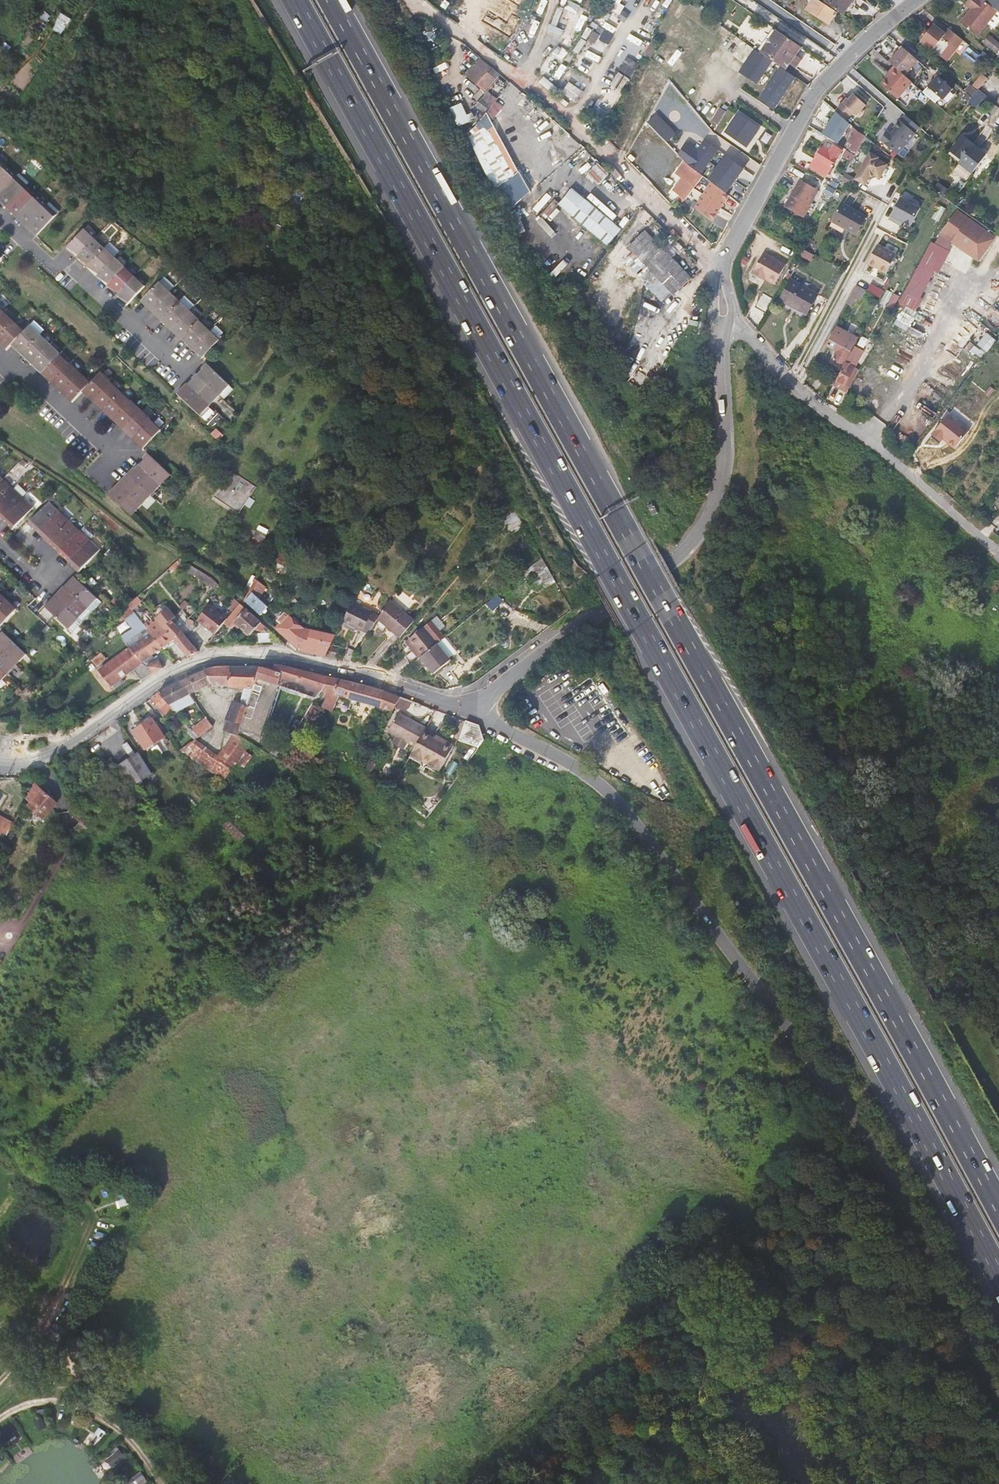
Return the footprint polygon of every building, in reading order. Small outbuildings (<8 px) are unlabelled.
[(843,16),(854,0),(829,0),(826,5),(843,16)] [(998,12),(985,0),(971,0),(966,5),(973,10),(962,24),(979,37),(998,12)] [(828,25),(835,15),(817,3),(810,13),(828,25)] [(45,19),(39,16),(30,30),(37,34),(43,25),(41,24),(45,19)] [(961,39),(949,30),(946,34),(934,25),(921,41),(942,56),(950,46),(954,48),(961,39)] [(802,48),(777,31),(761,54),(773,61),(784,69),(786,71),(802,48)] [(993,52),(998,46),(989,39),(984,45),(993,52)] [(903,47),(890,62),(896,67),(906,76),(919,61),(903,47)] [(758,84),(773,61),(761,54),(755,49),(740,72),(758,84)] [(628,55),(619,69),(631,76),(640,63),(628,55)] [(906,76),(896,67),(890,74),(891,75),(882,85),(899,99),(913,82),(906,76)] [(773,107),(794,76),(786,71),(784,69),(763,99),(773,107)] [(481,95),(493,79),(488,74),(484,79),(483,79),(477,86),(481,90),(478,92),(481,95)] [(955,90),(940,77),(930,88),(945,102),(955,90)] [(489,90),(476,104),(486,113),(499,99),(489,90)] [(974,98),(970,103),(979,111),(981,109),(984,109),(989,103),(978,94),(976,95),(974,98)] [(848,99),(837,112),(838,114),(847,121),(852,116),(855,119),(857,116),(860,116),(863,113),(862,110),(866,105),(854,95),(849,100),(848,99)] [(450,108),(460,127),(472,120),(462,102),(450,108)] [(714,120),(719,123),(725,112),(720,109),(714,120)] [(668,142),(678,133),(658,112),(648,122),(668,142)] [(840,145),(852,125),(847,121),(838,114),(825,136),(840,145)] [(746,148),(759,129),(738,115),(725,134),(746,148)] [(888,132),(881,140),(898,154),(921,128),(905,115),(896,126),(897,127),(891,134),(888,132)] [(854,160),(865,133),(853,128),(842,155),(854,160)] [(972,172),(985,155),(972,146),(960,162),(972,172)] [(825,176),(841,151),(834,147),(831,152),(826,149),(824,151),(821,150),(810,167),(825,176)] [(867,182),(871,175),(876,174),(882,177),(890,164),(881,158),(882,156),(873,151),(857,176),(867,182)] [(725,193),(742,169),(725,156),(707,180),(710,182),(725,193)] [(680,178),(672,190),(685,200),(703,176),(688,166),(683,161),(675,173),(680,178)] [(607,175),(597,164),(587,174),(597,185),(607,175)] [(8,166),(0,174),(0,194),(18,176),(8,166)] [(846,173),(842,179),(851,184),(855,178),(846,173)] [(7,207),(28,185),(18,176),(0,194),(0,201),(7,207)] [(803,217),(818,191),(800,181),(785,207),(803,217)] [(710,220),(727,195),(725,193),(710,182),(691,207),(710,220)] [(931,189),(937,194),(940,190),(939,188),(939,187),(935,184),(931,189)] [(38,194),(28,185),(7,207),(17,217),(38,194)] [(17,217),(27,226),(48,204),(38,194),(17,217)] [(950,194),(946,200),(955,207),(958,209),(963,203),(950,194)] [(900,197),(889,218),(897,222),(898,219),(911,226),(920,207),(900,197)] [(620,231),(576,198),(564,215),(608,247),(620,231)] [(865,216),(841,202),(831,220),(855,234),(865,216)] [(37,236),(58,213),(48,204),(27,226),(37,236)] [(958,209),(955,207),(937,231),(976,260),(994,235),(958,209)] [(648,270),(665,254),(646,235),(639,227),(623,243),(648,270)] [(76,258),(94,239),(84,230),(66,249),(76,258)] [(668,250),(650,231),(646,235),(665,254),(668,250)] [(76,258),(86,268),(104,249),(94,239),(76,258)] [(877,245),(867,264),(886,274),(896,255),(877,245)] [(86,268),(96,277),(114,258),(104,249),(86,268)] [(665,254),(675,265),(679,261),(668,250),(665,254)] [(938,258),(924,250),(902,291),(917,298),(938,258)] [(753,273),(762,279),(763,276),(767,279),(776,284),(786,266),(764,253),(753,273)] [(689,280),(675,265),(665,254),(648,270),(673,296),(689,280)] [(124,267),(114,258),(96,277),(106,287),(124,267)] [(789,273),(793,275),(797,268),(793,265),(789,273)] [(106,287),(115,296),(134,277),(124,267),(106,287)] [(144,286),(134,277),(115,296),(126,306),(144,286)] [(817,294),(792,280),(781,299),(807,313),(817,294)] [(150,312),(168,293),(158,283),(140,302),(150,312)] [(856,285),(846,304),(852,307),(862,288),(856,285)] [(871,285),(867,292),(881,299),(884,292),(871,285)] [(150,312),(160,321),(178,302),(168,293),(150,312)] [(160,321),(170,331),(188,311),(178,302),(160,321)] [(170,331),(180,340),(198,321),(188,311),(170,331)] [(4,313),(0,318),(0,338),(14,323),(4,313)] [(190,350),(208,330),(198,321),(180,340),(190,350)] [(11,347),(24,333),(14,323),(0,338),(0,346),(6,352),(11,347)] [(11,347),(21,356),(40,336),(30,326),(24,333),(11,347)] [(858,338),(838,327),(828,346),(838,351),(834,359),(843,364),(858,338)] [(200,360),(218,340),(208,330),(190,350),(200,360)] [(979,343),(987,351),(997,340),(988,333),(979,343)] [(21,356),(31,366),(50,345),(40,336),(21,356)] [(60,355),(50,345),(31,366),(41,375),(60,355)] [(41,375),(50,384),(70,364),(60,355),(41,375)] [(849,359),(837,382),(845,386),(857,364),(849,359)] [(195,373),(218,395),(227,385),(205,363),(195,373)] [(80,373),(70,364),(50,384),(60,394),(80,373)] [(70,403),(80,392),(89,382),(80,373),(60,394),(70,403)] [(80,392),(91,402),(109,383),(98,373),(89,382),(80,392)] [(208,405),(218,395),(195,373),(186,383),(208,405)] [(91,402),(101,411),(119,392),(109,383),(91,402)] [(199,415),(208,405),(186,383),(176,394),(199,415)] [(128,401),(119,392),(101,411),(110,420),(128,401)] [(110,420),(120,430),(138,411),(128,401),(110,420)] [(148,420),(138,411),(120,430),(130,439),(148,420)] [(947,419),(933,437),(942,443),(943,442),(955,451),(967,434),(947,419)] [(158,430),(148,420),(130,439),(140,449),(158,430)] [(136,463),(160,486),(169,476),(146,453),(136,463)] [(150,496),(160,486),(136,463),(126,473),(150,496)] [(215,496),(239,512),(256,485),(232,470),(215,496)] [(126,473),(117,484),(140,506),(150,496),(126,473)] [(14,488),(3,478),(0,482),(0,503),(14,488)] [(131,516),(140,506),(117,484),(107,494),(131,516)] [(3,520),(24,497),(14,488),(0,503),(0,518),(3,520)] [(149,508),(156,499),(151,495),(144,504),(149,508)] [(13,529),(34,507),(24,497),(3,520),(13,529)] [(60,512),(49,502),(28,524),(39,534),(60,512)] [(515,508),(502,516),(513,534),(526,526),(515,508)] [(39,534),(49,543),(70,521),(60,512),(39,534)] [(80,531),(70,521),(49,543),(59,553),(80,531)] [(59,553),(69,563),(90,540),(80,531),(59,553)] [(79,572),(100,550),(90,540),(69,563),(79,572)] [(277,549),(272,561),(276,563),(282,551),(277,549)] [(524,571),(537,590),(556,577),(543,558),(524,571)] [(283,579),(288,569),(276,563),(271,573),(283,579)] [(265,580),(280,588),(284,580),(283,579),(271,573),(269,572),(265,580)] [(64,587),(88,609),(97,599),(74,577),(64,587)] [(64,587),(55,597),(79,619),(88,609),(64,587)] [(244,601),(260,615),(267,607),(251,593),(244,601)] [(492,609),(503,599),(498,594),(488,604),(492,609)] [(69,630),(79,619),(55,597),(45,608),(69,630)] [(231,597),(226,604),(233,611),(238,604),(231,597)] [(6,599),(0,606),(0,626),(16,609),(6,599)] [(400,636),(414,620),(388,600),(373,624),(380,629),(384,624),(400,636)] [(227,618),(224,624),(229,628),(234,622),(249,636),(260,623),(238,604),(233,611),(227,618)] [(150,634),(126,605),(118,613),(124,619),(125,618),(133,628),(122,637),(130,648),(142,663),(162,647),(150,634)] [(209,605),(196,622),(215,636),(224,624),(227,618),(209,605)] [(161,625),(173,616),(170,612),(159,621),(161,625)] [(310,651),(325,654),(334,636),(303,629),(284,612),(277,620),(279,623),(274,628),(299,650),(299,649),(310,651)] [(177,631),(180,629),(175,623),(177,621),(173,616),(161,625),(150,634),(162,647),(173,640),(187,656),(197,652),(182,632),(179,634),(177,631)] [(422,626),(408,639),(422,655),(437,644),(422,626)] [(0,635),(0,649),(17,665),(26,655),(2,632),(0,635)] [(285,644),(273,634),(273,647),(285,647),(285,644)] [(444,638),(437,644),(448,658),(456,652),(444,638)] [(433,673),(450,660),(448,658),(437,644),(422,655),(420,657),(433,673)] [(334,656),(340,658),(342,649),(330,647),(329,655),(334,656)] [(123,681),(121,678),(132,670),(142,663),(130,648),(100,670),(111,685),(112,684),(115,688),(123,681)] [(7,675),(17,665),(0,649),(0,668),(7,675)] [(86,665),(92,672),(99,666),(98,665),(106,658),(103,655),(105,653),(103,650),(86,665)] [(163,668),(159,660),(147,667),(151,674),(163,668)] [(142,663),(132,670),(141,680),(151,674),(147,667),(144,666),(142,663)] [(472,675),(468,663),(453,669),(458,681),(472,675)] [(257,678),(239,731),(261,738),(279,686),(306,695),(292,721),(299,725),(311,705),(313,706),(314,704),(317,706),(319,704),(320,705),(321,706),(326,697),(322,691),(329,693),(334,694),(337,679),(305,671),(274,664),(273,667),(266,666),(266,668),(260,667),(256,678),(257,678)] [(215,687),(229,687),(229,667),(218,667),(212,667),(203,672),(207,684),(215,687)] [(243,667),(229,667),(229,687),(244,688),(240,705),(233,702),(226,721),(227,721),(223,731),(233,735),(237,737),(239,731),(257,678),(256,678),(260,667),(243,667)] [(192,677),(182,681),(190,694),(208,686),(207,684),(203,672),(192,677)] [(340,696),(391,712),(399,697),(370,687),(363,685),(337,679),(334,694),(329,693),(326,697),(321,706),(331,711),(340,696)] [(168,703),(174,709),(175,711),(195,702),(190,694),(182,681),(167,689),(159,692),(152,700),(161,710),(168,703)] [(401,696),(397,706),(406,709),(410,699),(401,696)] [(161,710),(166,716),(174,709),(168,703),(161,710)] [(299,725),(298,727),(305,730),(320,705),(319,704),(317,706),(314,704),(313,706),(311,705),(299,725)] [(399,713),(397,715),(409,721),(411,719),(399,713)] [(397,715),(389,731),(398,736),(397,738),(398,745),(405,748),(408,741),(416,745),(423,731),(426,727),(411,719),(409,721),(397,715)] [(145,747),(164,735),(156,723),(153,717),(134,729),(145,747)] [(160,721),(156,723),(164,735),(167,732),(160,721)] [(192,729),(187,733),(194,742),(196,740),(211,728),(207,721),(193,731),(192,729)] [(465,721),(460,740),(477,747),(482,740),(478,725),(465,721)] [(288,729),(276,753),(279,755),(281,753),(288,742),(294,733),(288,729)] [(455,743),(446,738),(444,742),(435,737),(423,731),(416,745),(414,749),(443,766),(455,743)] [(437,733),(435,737),(444,742),(446,738),(437,733)] [(237,737),(233,735),(220,752),(196,740),(194,742),(181,751),(224,781),(255,748),(237,737)] [(289,758),(296,746),(288,742),(281,753),(289,758)] [(441,769),(443,766),(414,749),(412,753),(441,769)] [(149,771),(136,750),(114,763),(117,769),(129,783),(149,771)] [(106,756),(91,766),(93,768),(100,779),(117,769),(106,756)] [(371,771),(374,765),(365,760),(362,766),(371,771)] [(91,766),(88,761),(77,768),(83,775),(93,768),(91,766)] [(129,783),(117,769),(100,779),(107,787),(82,812),(94,827),(89,832),(93,836),(101,829),(102,830),(118,814),(111,808),(128,791),(138,803),(139,802),(146,809),(150,806),(132,786),(129,783)] [(31,802),(28,805),(43,818),(56,804),(51,799),(53,797),(49,792),(46,795),(33,783),(32,784),(26,797),(31,802)] [(11,823),(15,826),(26,807),(21,804),(11,823)] [(82,812),(75,805),(70,812),(80,823),(71,832),(80,841),(89,832),(94,827),(82,812)] [(11,823),(0,817),(0,834),(4,836),(11,823)] [(243,839),(248,827),(231,820),(227,832),(243,839)] [(15,826),(11,823),(4,836),(0,843),(0,845),(3,847),(16,826),(15,826)] [(86,857),(79,865),(91,875),(98,867),(86,857)] [(2,1431),(12,1444),(21,1438),(11,1424),(2,1431)] [(120,1448),(108,1458),(114,1466),(126,1457),(120,1448)] [(127,1480),(130,1483),(142,1483),(148,1480),(142,1471),(127,1480)]
